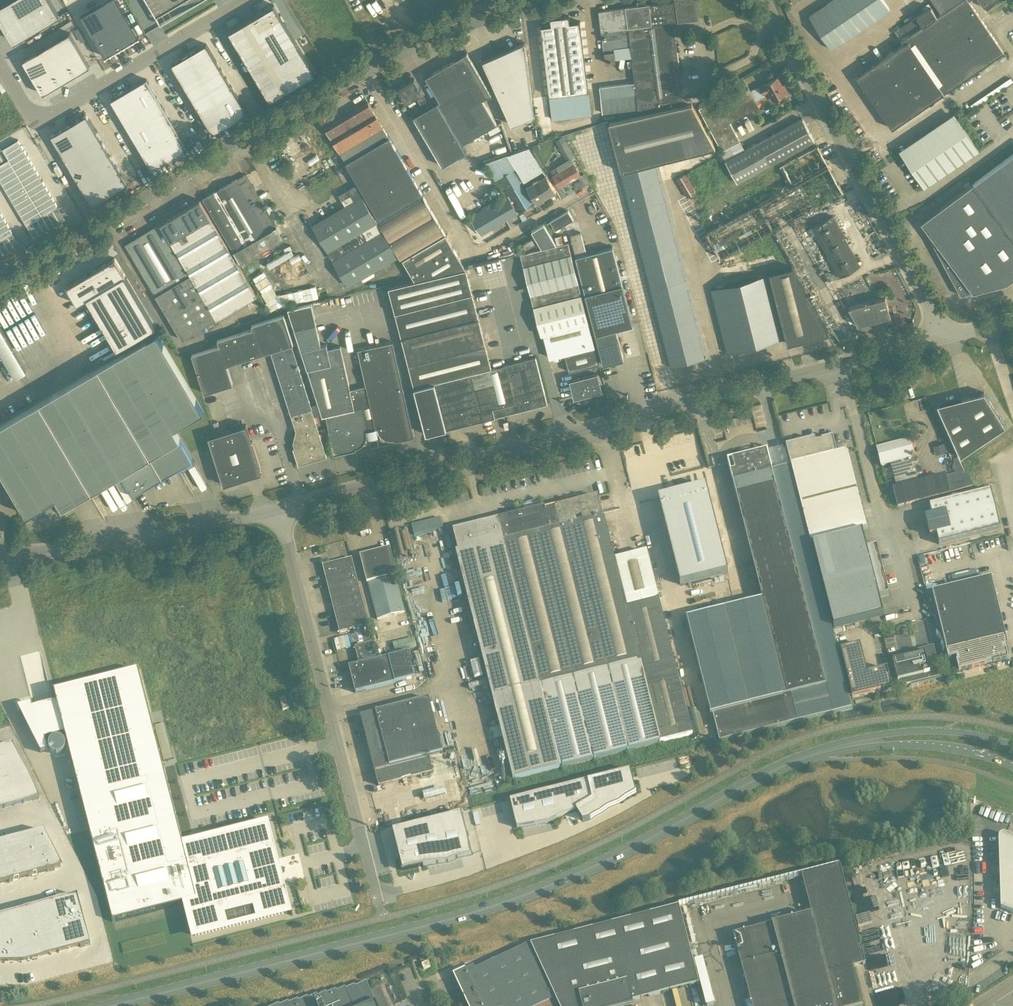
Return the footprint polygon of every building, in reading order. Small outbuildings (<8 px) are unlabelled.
[(9,36),(11,35),(14,40),(18,37),(19,39),(60,15),(51,0),(8,0),(0,5),(0,6),(0,7),(0,21),(9,36)] [(80,14),(105,56),(140,36),(118,0),(104,0),(80,14)] [(200,0),(183,0),(180,2),(185,9),(200,0)] [(679,20),(681,20),(698,18),(695,0),(682,0),(649,4),(599,11),(602,40),(619,38),(620,40),(629,39),(636,93),(601,97),(603,112),(683,102),(682,98),(673,21),(679,20)] [(893,11),(886,0),(829,0),(809,11),(830,47),(893,11)] [(926,41),(933,37),(971,92),(986,81),(1005,109),(1012,104),(1012,0),(898,0),(926,41)] [(270,100),(315,73),(295,40),(274,4),(229,31),(270,100)] [(544,25),(540,26),(541,26),(549,94),(588,89),(580,21),(570,22),(569,15),(550,17),(551,24),(544,25)] [(77,26),(71,29),(80,43),(86,39),(77,26)] [(69,32),(23,60),(43,93),(89,66),(69,32)] [(482,57),(511,121),(533,111),(524,38),(482,57)] [(171,64),(213,133),(233,121),(247,112),(246,110),(217,61),(206,43),(171,64)] [(615,62),(614,51),(604,52),(605,63),(615,62)] [(440,100),(437,102),(462,143),(497,122),(483,98),(491,93),(467,52),(425,76),(440,100)] [(768,92),(772,100),(781,96),(782,98),(790,93),(785,84),(782,85),(778,76),(759,86),(759,85),(750,90),(749,88),(728,99),(720,103),(717,98),(699,108),(722,150),(721,152),(737,182),(808,143),(814,140),(805,123),(803,118),(767,137),(746,149),(731,122),(753,110),(756,115),(763,111),(757,101),(766,96),(765,94),(768,92)] [(397,88),(406,103),(417,97),(424,110),(413,116),(414,117),(432,106),(431,105),(430,106),(423,93),(414,78),(397,88)] [(187,148),(146,79),(112,99),(152,168),(187,148)] [(588,89),(549,94),(552,118),(591,114),(588,89)] [(379,219),(423,194),(368,101),(325,126),(379,219)] [(462,143),(437,102),(431,105),(432,106),(414,117),(442,165),(467,151),(462,143)] [(620,171),(669,366),(704,357),(654,162),(716,146),(696,110),(691,102),(683,104),(609,123),(621,170),(620,171)] [(958,112),(900,146),(924,185),(981,151),(958,112)] [(127,184),(86,114),(51,135),(92,204),(127,184)] [(563,135),(555,140),(557,144),(557,145),(565,159),(573,155),(565,140),(563,135)] [(5,153),(21,144),(18,138),(2,148),(5,153)] [(21,144),(5,153),(8,158),(24,149),(21,144)] [(817,155),(821,163),(827,159),(819,144),(803,153),(807,160),(817,155)] [(498,177),(508,194),(518,211),(536,201),(536,202),(556,190),(530,146),(512,153),(486,162),(495,179),(498,177)] [(0,149),(0,156),(3,161),(8,158),(5,153),(2,148),(0,149)] [(27,154),(24,149),(8,158),(11,163),(27,154)] [(30,159),(27,154),(11,163),(14,168),(30,159)] [(1012,238),(1012,154),(973,183),(973,184),(1012,238)] [(3,161),(0,163),(0,170),(11,163),(8,158),(3,161)] [(588,182),(583,173),(580,174),(572,161),(570,158),(555,166),(559,172),(553,175),(559,187),(578,176),(583,185),(588,182)] [(33,164),(30,159),(14,168),(17,174),(33,164)] [(0,170),(0,177),(14,168),(11,163),(0,170)] [(33,164),(17,174),(21,179),(36,170),(33,164)] [(14,168),(0,177),(0,179),(2,183),(17,174),(14,168)] [(36,170),(21,179),(24,184),(39,175),(36,170)] [(687,172),(677,177),(685,197),(696,193),(687,172)] [(237,178),(203,198),(205,201),(241,262),(283,237),(248,177),(246,173),(237,178)] [(21,179),(17,174),(2,183),(5,188),(21,179)] [(39,175),(24,184),(27,189),(42,180),(39,175)] [(24,184),(21,179),(5,188),(8,193),(24,184)] [(45,185),(42,180),(27,189),(30,194),(45,185)] [(27,189),(24,184),(8,193),(11,198),(27,189)] [(973,184),(922,222),(927,229),(925,230),(960,295),(993,286),(1012,271),(1012,238),(973,184)] [(45,185),(30,194),(33,199),(48,190),(45,185)] [(364,281),(374,275),(372,271),(398,256),(355,185),(306,214),(348,285),(362,277),(364,281)] [(30,194),(27,189),(11,198),(14,203),(30,194)] [(51,195),(48,190),(33,199),(36,205),(51,195)] [(30,194),(14,203),(17,209),(33,199),(30,194)] [(519,212),(518,211),(508,194),(470,216),(481,235),(490,229),(506,220),(519,212)] [(54,201),(51,195),(36,205),(39,210),(54,201)] [(423,196),(379,222),(399,256),(401,260),(402,259),(415,281),(389,287),(408,364),(410,371),(414,387),(425,434),(482,420),(547,404),(535,357),(491,368),(486,345),(466,268),(466,266),(464,266),(423,196)] [(33,199),(17,209),(20,214),(36,205),(33,199)] [(200,199),(167,219),(125,244),(182,339),(257,295),(200,199)] [(54,201),(39,210),(42,215),(47,212),(52,209),(58,206),(54,201)] [(39,210),(36,205),(20,214),(23,219),(39,210)] [(65,218),(58,206),(52,209),(60,221),(65,218)] [(52,209),(47,212),(54,224),(60,221),(52,209)] [(39,210),(23,219),(27,224),(32,221),(37,218),(42,215),(39,210)] [(574,219),(568,210),(550,221),(556,230),(574,219)] [(47,212),(42,215),(49,227),(54,224),(47,212)] [(836,214),(833,216),(831,217),(812,227),(839,276),(860,265),(836,222),(839,220),(836,214)] [(42,215),(37,218),(44,230),(49,227),(42,215)] [(44,230),(37,218),(32,221),(39,233),(44,230)] [(39,233),(32,221),(27,224),(34,236),(39,233)] [(7,222),(0,226),(0,233),(10,227),(7,222)] [(544,223),(532,230),(542,247),(556,243),(544,223)] [(10,227),(0,233),(0,240),(3,239),(8,236),(13,233),(10,227)] [(570,234),(603,364),(624,359),(616,328),(633,324),(612,246),(586,253),(580,231),(570,234)] [(20,245),(13,233),(8,236),(15,248),(20,245)] [(8,236),(3,239),(10,251),(15,248),(8,236)] [(532,238),(522,244),(525,250),(536,243),(532,238)] [(0,240),(0,246),(5,254),(10,251),(3,239),(0,240)] [(568,242),(556,245),(542,248),(521,253),(541,334),(544,334),(550,357),(565,354),(569,371),(599,364),(592,336),(568,242)] [(86,297),(92,307),(117,349),(155,326),(126,276),(115,257),(67,286),(77,303),(86,297)] [(785,337),(787,343),(828,333),(791,266),(769,272),(769,274),(712,288),(728,352),(785,337)] [(52,267),(43,272),(51,286),(60,280),(52,267)] [(316,285),(276,293),(265,270),(253,276),(270,309),(274,308),(301,302),(297,304),(298,304),(309,299),(318,297),(316,285)] [(882,321),(881,319),(890,316),(885,296),(848,306),(858,325),(859,325),(859,324),(874,320),(875,323),(882,321)] [(325,416),(334,455),(371,446),(367,431),(376,429),(379,444),(414,437),(393,341),(358,349),(366,385),(350,388),(340,345),(327,348),(326,343),(321,344),(311,302),(288,307),(318,403),(311,405),(291,343),(293,342),(284,313),(251,323),(253,327),(217,338),(219,344),(192,353),(204,392),(233,383),(227,364),(271,350),(272,355),(292,418),(296,430),(293,442),(295,447),(294,448),(293,447),(298,465),(327,456),(314,415),(321,413),(322,416),(325,416)] [(0,327),(0,352),(15,377),(20,374),(26,371),(0,327)] [(26,513),(27,514),(56,497),(62,507),(69,503),(88,492),(121,473),(133,493),(177,467),(192,458),(189,454),(174,427),(203,410),(173,359),(157,332),(116,356),(95,369),(0,426),(0,469),(26,513)] [(820,336),(792,342),(794,350),(822,344),(820,336)] [(597,373),(570,380),(575,396),(576,396),(587,393),(592,392),(601,390),(597,373)] [(940,403),(937,404),(960,455),(1005,425),(984,392),(961,398),(961,399),(940,404),(940,403)] [(751,414),(722,419),(725,434),(731,433),(730,427),(742,424),(743,428),(753,426),(751,414)] [(215,434),(208,436),(211,448),(223,485),(261,472),(251,441),(246,424),(215,434)] [(786,446),(790,466),(810,543),(867,529),(848,452),(837,454),(833,438),(815,442),(815,439),(786,446)] [(920,469),(917,467),(915,467),(913,459),(913,458),(909,441),(876,449),(880,467),(890,464),(897,489),(892,491),(891,491),(895,508),(950,493),(946,477),(919,484),(917,475),(921,474),(920,469)] [(731,477),(762,600),(686,619),(711,715),(712,715),(719,742),(791,723),(832,713),(852,708),(849,700),(832,631),(812,549),(810,543),(790,466),(772,471),(767,451),(727,461),(731,477)] [(926,518),(930,536),(936,534),(939,545),(1000,529),(990,491),(929,506),(932,517),(926,518)] [(491,522),(491,523),(453,532),(458,552),(456,552),(514,781),(693,736),(689,720),(647,552),(615,560),(604,516),(603,516),(599,500),(598,496),(545,510),(545,509),(499,521),(499,520),(491,522)] [(709,496),(661,508),(683,596),(731,584),(709,496)] [(414,536),(443,528),(441,518),(411,526),(414,536)] [(413,556),(406,530),(391,534),(399,560),(413,556)] [(812,549),(832,631),(882,618),(878,602),(888,599),(876,551),(866,553),(862,537),(812,549)] [(367,583),(368,583),(377,620),(404,613),(395,576),(397,576),(390,549),(360,556),(367,583)] [(322,566),(339,633),(360,628),(364,645),(354,647),(358,663),(376,658),(368,626),(369,625),(352,558),(338,562),(322,566)] [(1008,645),(991,577),(932,592),(946,650),(948,660),(956,658),(957,662),(956,662),(958,672),(987,665),(987,664),(993,663),(1008,660),(1006,650),(1005,650),(1004,646),(1008,645)] [(362,640),(361,633),(334,638),(336,651),(351,648),(350,642),(362,640)] [(869,673),(867,674),(860,645),(840,649),(850,688),(849,688),(852,698),(880,691),(882,690),(883,691),(892,689),(890,679),(889,680),(888,677),(889,677),(887,669),(875,672),(876,673),(870,675),(869,673)] [(57,702),(20,712),(40,753),(48,751),(45,739),(65,734),(113,922),(187,904),(195,936),(291,912),(270,826),(184,848),(149,713),(133,649),(51,670),(49,671),(57,702)] [(900,680),(901,686),(910,684),(910,683),(938,676),(931,649),(914,653),(914,652),(895,657),(896,660),(894,660),(893,659),(893,660),(898,681),(900,680)] [(414,678),(408,653),(388,658),(349,668),(355,693),(395,683),(414,678)] [(361,717),(378,786),(442,769),(445,780),(421,787),(424,801),(447,795),(450,807),(466,803),(463,791),(461,791),(455,766),(458,766),(454,751),(442,754),(429,700),(361,717)] [(11,744),(0,747),(0,809),(39,799),(11,744)] [(582,821),(636,792),(630,771),(549,791),(510,801),(517,828),(521,827),(551,820),(556,818),(576,808),(582,821)] [(461,814),(393,831),(400,860),(398,861),(400,861),(402,871),(415,868),(422,866),(423,868),(423,867),(423,866),(427,865),(461,856),(471,854),(471,851),(461,814)] [(62,869),(43,832),(0,843),(0,885),(62,869)] [(1007,835),(1006,835),(1004,834),(1001,835),(1000,836),(998,838),(998,840),(999,862),(1000,908),(1012,913),(1012,838),(1007,835)] [(0,918),(0,964),(20,964),(78,949),(79,952),(89,949),(78,898),(0,918)] [(679,908),(679,906),(589,929),(530,945),(560,1005),(613,1005),(699,984),(679,908)] [(773,925),(739,934),(739,930),(732,932),(733,934),(730,934),(731,939),(735,939),(752,1005),(794,1005),(773,925)] [(529,944),(475,969),(467,973),(465,970),(453,975),(468,1005),(558,1005),(529,944)] [(430,967),(428,962),(422,964),(424,970),(430,967)] [(377,1005),(371,992),(366,983),(355,988),(355,986),(346,990),(345,989),(336,992),(336,991),(327,995),(326,993),(318,997),(317,996),(308,1000),(307,998),(299,1002),(298,1000),(289,1004),(288,1003),(281,1005),(377,1005)]
